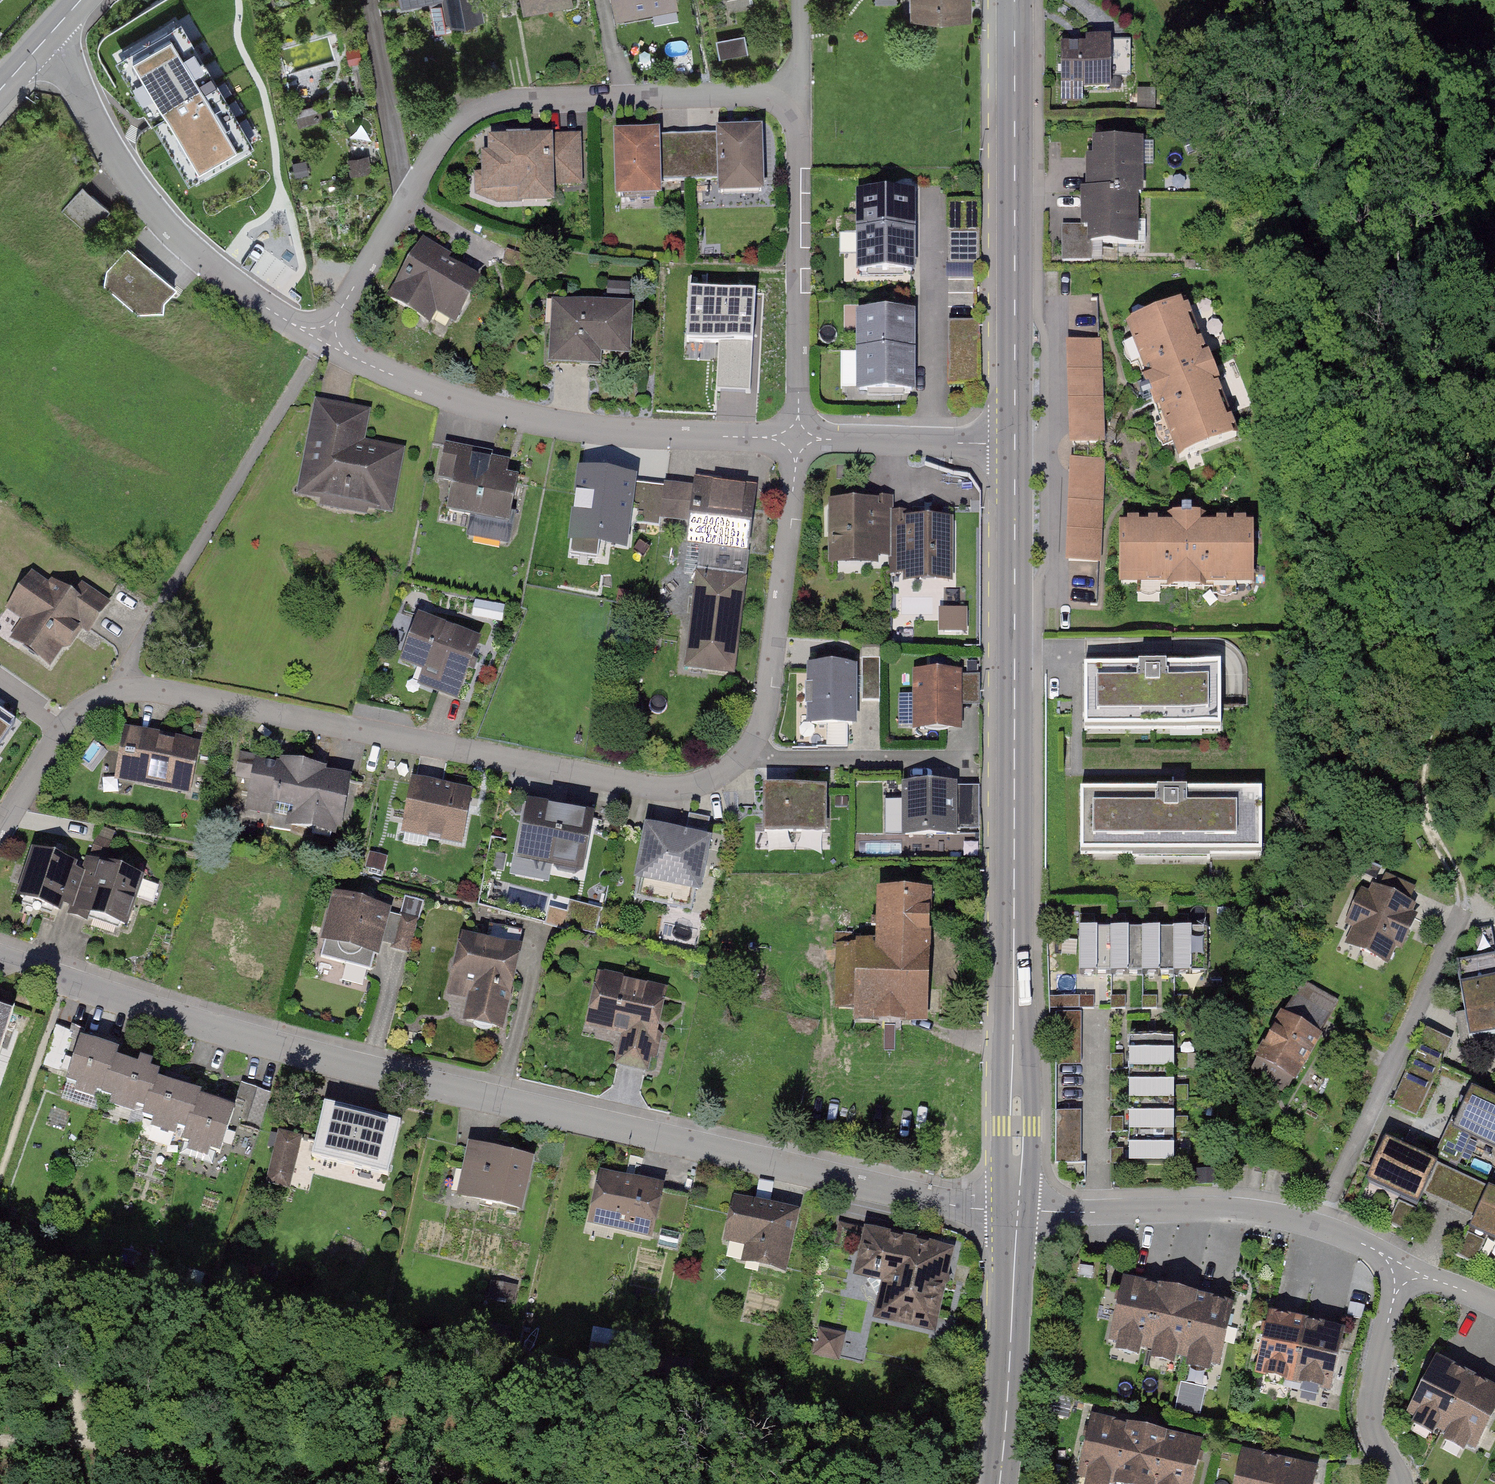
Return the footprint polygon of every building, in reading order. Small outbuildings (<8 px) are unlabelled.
[(449,20),(484,13),(482,0),(445,0),(449,20)] [(619,16),(678,4),(678,0),(616,0),(619,16)] [(909,13),(970,12),(969,0),(908,0),(909,13)] [(248,147),(175,22),(122,53),(195,177),(248,147)] [(723,55),(751,50),(748,33),(720,37),(723,55)] [(1110,36),(1060,37),(1062,90),(1111,89),(1110,36)] [(663,196),(662,124),(614,125),(615,197),(663,196)] [(767,124),(717,124),(717,191),(768,191),(767,124)] [(551,128),(485,131),(487,198),(554,195),(551,128)] [(1144,184),(1144,133),(1081,133),(1080,184),(1144,184)] [(1144,235),(1144,184),(1080,184),(1080,235),(1144,235)] [(911,233),(912,196),(860,196),(859,233),(911,233)] [(979,264),(980,201),(949,201),(948,264),(979,264)] [(911,271),(911,233),(859,233),(859,270),(911,271)] [(176,282),(126,239),(106,266),(103,282),(137,311),(163,311),(163,298),(176,282)] [(446,258),(423,244),(390,298),(416,314),(424,302),(454,321),(478,283),(444,262),(446,258)] [(535,259),(506,250),(502,264),(530,273),(535,259)] [(626,285),(609,284),(608,297),(625,298),(626,285)] [(756,293),(689,290),(686,341),(735,344),(734,360),(717,359),(716,390),(751,392),(756,293)] [(1187,296),(1124,320),(1176,454),(1239,430),(1187,296)] [(627,309),(563,306),(562,323),(556,323),(554,360),(582,362),(583,349),(625,352),(627,309)] [(912,351),(912,315),(860,314),(859,351),(912,351)] [(979,383),(980,321),(948,321),(948,383),(979,383)] [(1100,336),(1064,336),(1066,440),(1103,439),(1100,336)] [(491,348),(482,345),(478,359),(486,361),(491,348)] [(912,390),(912,351),(859,351),(859,390),(912,390)] [(313,408),(299,491),(389,507),(400,444),(358,436),(362,416),(313,408)] [(456,450),(446,512),(509,522),(519,460),(456,450)] [(1106,456),(1072,455),(1067,551),(1101,553),(1106,456)] [(641,475),(576,467),(569,527),(633,535),(641,475)] [(742,670),(758,491),(666,483),(663,519),(684,521),(683,535),(695,536),(683,665),(742,670)] [(873,507),(833,507),(833,558),(873,558),(873,546),(891,546),(891,530),(891,512),(873,512),(873,507)] [(1251,518),(1119,519),(1119,581),(1252,579),(1251,518)] [(891,546),(891,564),(908,564),(908,576),(948,576),(948,525),(908,525),(908,530),(891,530),(891,546)] [(56,595),(37,580),(16,605),(32,619),(16,639),(47,660),(98,601),(70,579),(56,595)] [(965,606),(938,606),(938,630),(966,630),(965,606)] [(487,636),(417,612),(398,667),(468,690),(487,636)] [(879,657),(861,656),(861,699),(879,700),(879,657)] [(850,724),(851,660),(803,659),(802,724),(850,724)] [(1215,661),(1081,662),(1082,725),(1215,724),(1215,661)] [(958,730),(959,666),(911,665),(910,729),(958,730)] [(978,704),(978,673),(961,672),(961,703),(978,704)] [(15,721),(0,711),(0,745),(15,721)] [(202,742),(123,724),(112,777),(190,794),(202,742)] [(346,771),(250,754),(241,804),(337,821),(346,771)] [(469,787),(411,778),(402,831),(459,841),(469,787)] [(823,785),(758,784),(757,831),(823,832),(823,785)] [(1259,787),(1081,786),(1081,847),(1259,848),(1259,787)] [(957,788),(898,787),(897,842),(957,843),(957,788)] [(595,814),(526,802),(516,860),(584,873),(595,814)] [(705,847),(641,834),(628,899),(693,912),(705,847)] [(56,911),(73,859),(30,845),(13,897),(56,911)] [(121,928),(142,873),(99,857),(78,912),(121,928)] [(1391,962),(1418,903),(1371,881),(1344,941),(1391,962)] [(926,1016),(926,887),(872,886),(872,937),(851,937),(851,1016),(926,1016)] [(386,909),(330,897),(318,952),(374,964),(386,909)] [(527,933),(461,918),(440,1014),(506,1028),(527,933)] [(1194,970),(1193,924),(1171,924),(1172,970),(1194,970)] [(1127,972),(1126,926),(1110,926),(1111,972),(1127,972)] [(1160,973),(1159,926),(1140,926),(1141,973),(1160,973)] [(1095,973),(1094,927),(1076,927),(1077,973),(1095,973)] [(1459,962),(1473,1035),(1494,1031),(1494,955),(1459,962)] [(595,974),(585,1027),(668,1043),(678,990),(595,974)] [(1080,995),(1049,995),(1049,1008),(1080,1007),(1080,995)] [(1093,995),(1080,995),(1080,1007),(1093,1007),(1093,995)] [(1124,995),(1111,995),(1111,1007),(1124,1006),(1124,995)] [(1156,995),(1142,996),(1142,1008),(1156,1007),(1156,995)] [(1186,995),(1173,995),(1173,1008),(1187,1008),(1186,995)] [(13,1009),(0,1004),(0,1048),(13,1009)] [(1288,1092),(1322,1031),(1283,1010),(1249,1071),(1288,1092)] [(1078,1072),(1077,1016),(1055,1016),(1056,1072),(1078,1072)] [(1417,1114),(1452,1039),(1427,1028),(1392,1103),(1417,1114)] [(116,1063),(78,1047),(58,1099),(96,1114),(116,1063)] [(1172,1048),(1128,1048),(1128,1070),(1172,1070),(1172,1048)] [(154,1078),(116,1063),(96,1114),(133,1129),(154,1078)] [(192,1093),(154,1078),(133,1129),(171,1144),(192,1093)] [(1174,1080),(1128,1079),(1127,1099),(1173,1100),(1174,1080)] [(259,1127),(270,1090),(250,1084),(238,1121),(259,1127)] [(1454,1123),(1494,1142),(1494,1097),(1471,1086),(1454,1123)] [(230,1108),(192,1093),(171,1144),(209,1159),(230,1108)] [(403,1123),(316,1102),(300,1166),(387,1187),(403,1123)] [(1175,1110),(1128,1109),(1127,1132),(1175,1133),(1175,1110)] [(1081,1114),(1057,1114),(1057,1166),(1081,1166),(1081,1114)] [(280,1126),(268,1179),(290,1185),(303,1132),(280,1126)] [(1384,1137),(1365,1180),(1416,1202),(1435,1160),(1384,1137)] [(1173,1143),(1127,1143),(1127,1162),(1173,1162),(1173,1143)] [(536,1162),(463,1145),(448,1208),(521,1225),(536,1162)] [(1482,1185),(1437,1164),(1423,1195),(1468,1216),(1482,1185)] [(680,1187),(599,1169),(588,1222),(669,1239),(680,1187)] [(1469,1228),(1494,1240),(1494,1188),(1489,1185),(1469,1228)] [(799,1217),(727,1199),(716,1246),(787,1264),(799,1217)] [(1417,1209),(1399,1201),(1389,1222),(1407,1231),(1417,1209)] [(954,1249),(865,1231),(856,1276),(876,1280),(867,1323),(936,1337),(954,1249)] [(1485,1241),(1468,1233),(1458,1254),(1475,1262),(1485,1241)] [(1155,1284),(1115,1275),(1096,1353),(1136,1363),(1155,1284)] [(1195,1294),(1155,1284),(1136,1363),(1177,1372),(1195,1294)] [(1236,1303),(1195,1294),(1177,1372),(1217,1382),(1236,1303)] [(1300,1323),(1255,1313),(1241,1371),(1287,1382),(1300,1323)] [(1345,1334),(1300,1323),(1287,1382),(1332,1392),(1345,1334)] [(816,1353),(841,1359),(847,1332),(822,1327),(816,1353)] [(1469,1377),(1427,1355),(1395,1414),(1437,1436),(1469,1377)] [(1469,1377),(1437,1436),(1479,1459),(1494,1428),(1494,1391),(1469,1377)] [(1184,1383),(1179,1407),(1202,1411),(1207,1387),(1184,1383)] [(1084,1411),(1064,1482),(1070,1483),(1106,1483),(1123,1422),(1084,1411)] [(1123,1422),(1106,1483),(1148,1483),(1162,1432),(1123,1422)] [(1162,1432),(1148,1483),(1191,1483),(1202,1443),(1162,1432)] [(1234,1450),(1226,1483),(1268,1483),(1274,1459),(1234,1450)] [(1274,1459),(1268,1483),(1309,1483),(1313,1469),(1274,1459)]
